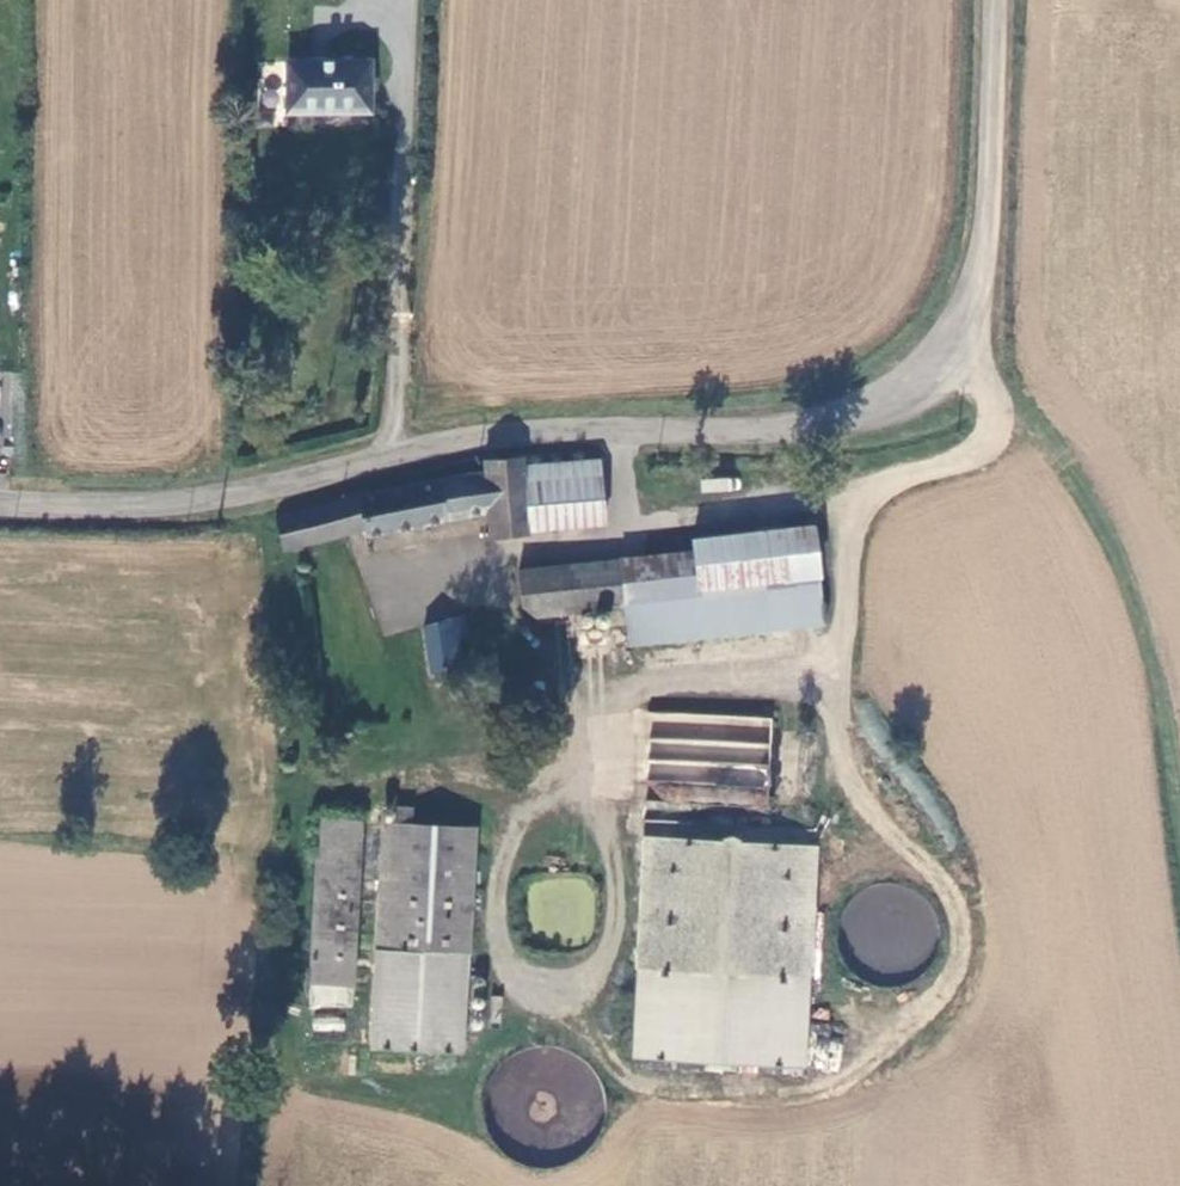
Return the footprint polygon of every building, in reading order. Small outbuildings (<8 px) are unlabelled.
[(292,106),(374,104),(373,53),(291,55),(292,106)] [(532,475),(531,451),(491,458),(492,460),(464,464),(434,472),(445,510),(470,507),(494,503),(498,531),(537,533),(537,527),(532,475)] [(611,468),(532,475),(537,527),(613,519),(611,468)] [(434,472),(287,508),(295,542),(371,523),(373,528),(445,510),(434,472)] [(715,547),(719,596),(839,581),(830,517),(714,533),(715,547)] [(641,601),(642,610),(719,596),(715,547),(637,561),(641,601)] [(547,615),(641,601),(637,561),(636,551),(532,565),(535,606),(547,615)] [(843,618),(839,581),(719,596),(642,610),(647,644),(843,618)] [(465,619),(421,623),(428,674),(433,670),(431,678),(433,686),(440,691),(445,688),(449,683),(448,676),(444,672),(455,671),(452,637),(467,636),(465,619)] [(773,715),(651,713),(650,797),(690,798),(690,788),(753,789),(752,813),(771,814),(773,715)] [(381,816),(383,833),(404,831),(404,814),(381,816)] [(352,832),(308,829),(303,987),(347,988),(352,832)] [(467,834),(404,831),(383,833),(372,833),(370,958),(463,962),(467,834)] [(820,843),(644,836),(637,977),(814,985),(820,843)] [(343,1033),(344,1017),(313,1014),(312,1030),(343,1033)]
